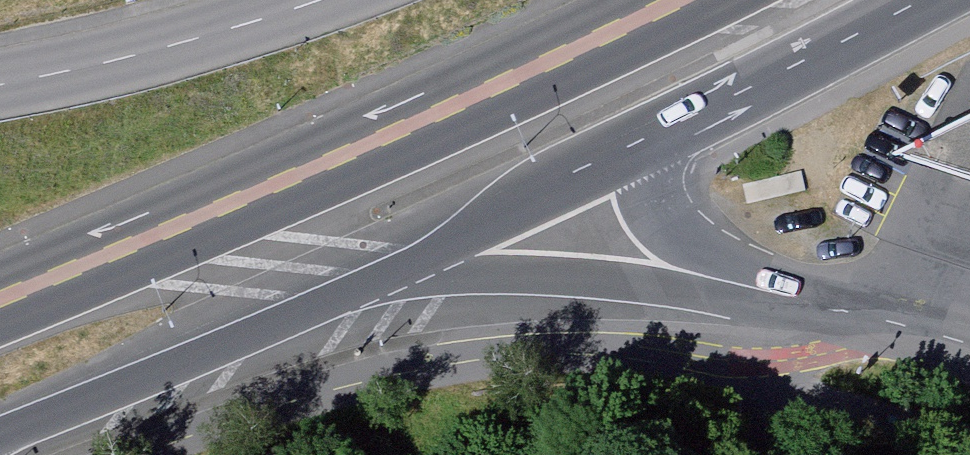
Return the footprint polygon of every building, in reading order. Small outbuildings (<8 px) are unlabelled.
[(895,173),(969,196),(969,135),(895,173)]
